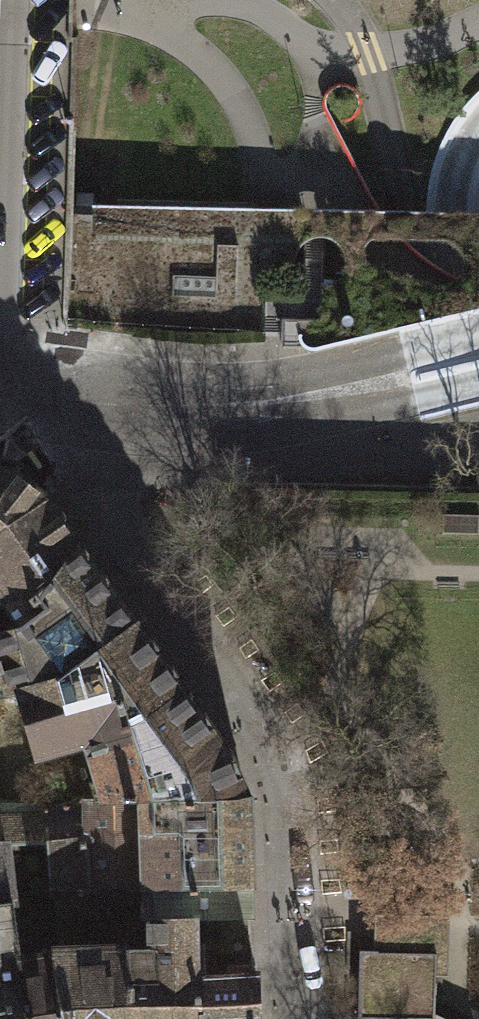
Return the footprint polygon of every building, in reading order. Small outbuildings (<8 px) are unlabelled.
[(76,541),(16,458),(0,456),(0,631),(18,626),(44,606),(34,593),(76,541)] [(133,624),(76,541),(34,593),(44,606),(18,626),(0,631),(0,694),(15,689),(74,670),(133,624)] [(138,720),(179,688),(133,624),(74,670),(15,689),(37,752),(87,735),(138,720)] [(140,798),(246,797),(226,751),(179,688),(138,720),(87,735),(103,798),(140,798)] [(152,919),(249,918),(246,797),(140,798),(139,872),(136,877),(136,885),(136,900),(139,907),(139,917),(152,919)] [(139,872),(140,798),(103,798),(86,799),(86,836),(44,843),(48,885),(52,885),(110,886),(136,885),(136,877),(139,872)] [(6,842),(44,843),(44,805),(0,804),(0,842),(6,842)] [(20,960),(6,842),(0,842),(0,1018),(27,1018),(20,960)] [(109,914),(110,886),(52,885),(56,915),(109,914)] [(126,1018),(204,1018),(205,971),(205,955),(251,951),(249,918),(152,919),(152,947),(126,949),(126,1018)] [(356,949),(355,1016),(434,1018),(436,926),(386,925),(385,949),(356,949)] [(65,1018),(126,1018),(126,949),(57,954),(65,1018)] [(27,1018),(65,1018),(57,954),(20,960),(27,1018)] [(204,1018),(256,1018),(254,965),(229,966),(229,973),(205,971),(204,1018)]
